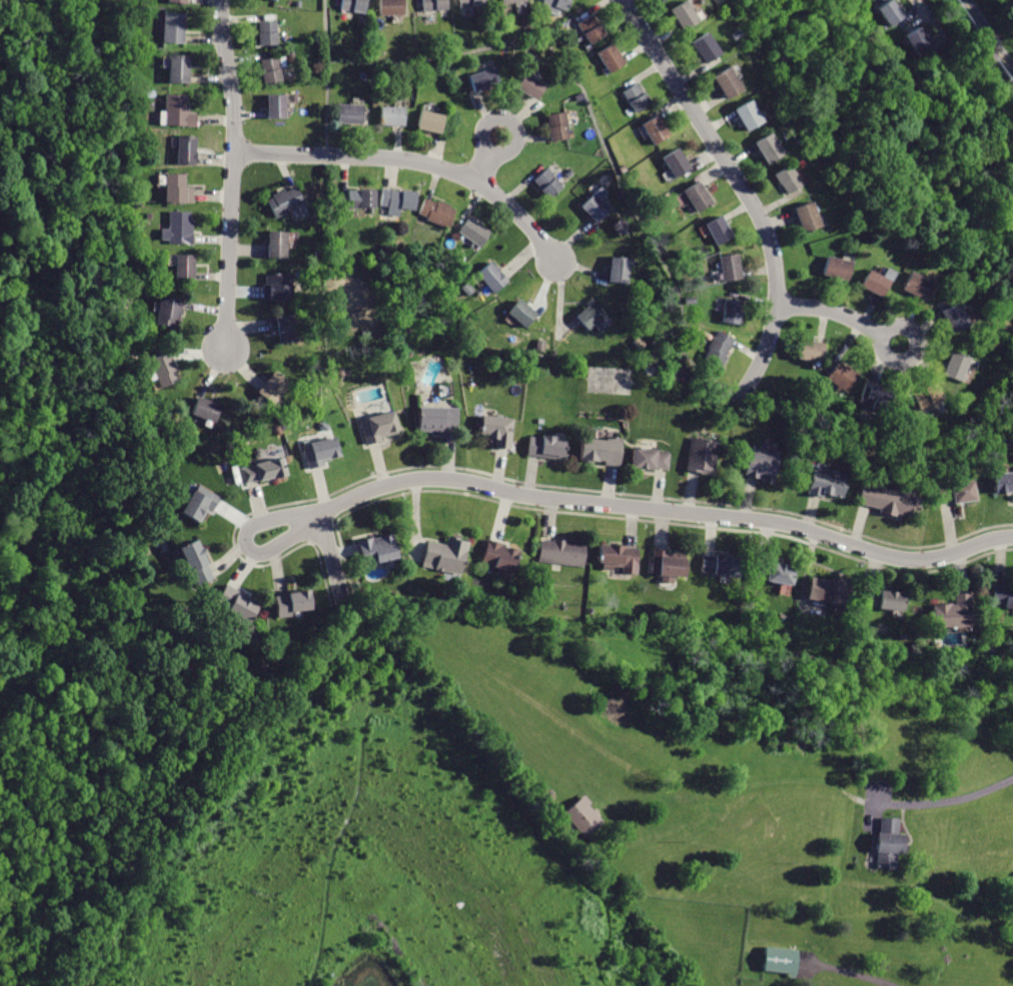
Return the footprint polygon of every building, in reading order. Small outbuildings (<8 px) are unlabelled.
[(339,10),(362,14),(364,0),(341,0),(339,10)] [(377,13),(406,14),(407,0),(378,0),(377,13)] [(423,12),(447,9),(446,0),(422,0),(423,12)] [(536,7),(555,15),(558,7),(563,9),(567,0),(539,0),(536,7)] [(883,3),(874,9),(888,28),(897,21),(903,17),(890,0),(887,0),(883,3)] [(681,2),(666,12),(679,31),(694,21),(681,2)] [(162,12),(161,42),(182,43),(183,13),(162,12)] [(590,14),(576,23),(588,44),(602,35),(590,14)] [(257,20),(258,46),(277,45),(276,19),(257,20)] [(916,25),(908,30),(902,34),(916,56),(927,49),(931,46),(916,25)] [(702,32),(687,42),(701,64),(717,54),(702,32)] [(610,45),(594,55),(607,76),(623,66),(610,45)] [(168,53),(166,81),(187,82),(188,53),(168,53)] [(258,60),(263,85),(283,81),(278,56),(258,60)] [(467,75),(472,92),(499,83),(493,66),(467,75)] [(724,67),(708,77),(723,100),(738,90),(724,67)] [(523,73),(512,88),(534,103),(544,87),(523,73)] [(635,83),(620,93),(633,114),(648,104),(635,83)] [(163,94),(162,126),(195,127),(195,112),(186,112),(186,104),(184,104),(184,94),(163,94)] [(265,94),(265,120),(285,120),(285,94),(265,94)] [(744,101),(730,110),(744,132),(758,123),(744,101)] [(335,105),(334,123),(361,124),(362,106),(335,105)] [(377,108),(376,125),(402,126),(402,109),(377,108)] [(419,110),(415,129),(439,134),(443,116),(419,110)] [(545,115),(548,141),(569,139),(565,112),(545,115)] [(655,115),(639,124),(651,145),(667,135),(655,115)] [(765,131),(750,142),(766,164),(781,153),(765,131)] [(176,134),(175,162),(194,163),(195,136),(176,134)] [(676,149),(661,159),(675,179),(690,169),(676,149)] [(785,163),(769,173),(783,195),(799,186),(785,163)] [(544,167),(529,182),(547,199),(562,185),(544,167)] [(161,171),(161,200),(191,200),(191,187),(184,187),(184,171),(161,171)] [(696,181),(680,191),(694,213),(710,202),(696,181)] [(597,184),(578,203),(597,222),(608,210),(598,200),(606,192),(597,184)] [(296,186),(286,191),(284,188),(271,195),(272,197),(265,201),(274,219),(296,208),(295,206),(303,202),(296,186)] [(347,187),(346,205),(373,206),(374,189),(347,187)] [(382,187),(379,205),(414,209),(416,192),(382,187)] [(423,197),(417,215),(447,226),(453,211),(447,209),(448,204),(435,199),(434,201),(423,197)] [(807,200),(789,207),(798,232),(816,225),(807,200)] [(167,211),(166,230),(157,230),(157,240),(165,240),(165,243),(193,244),(194,219),(187,219),(187,211),(167,211)] [(719,215),(704,223),(716,245),(731,237),(719,215)] [(467,216),(455,232),(478,248),(489,231),(467,216)] [(618,234),(629,228),(623,217),(612,224),(618,234)] [(265,230),(264,257),(286,258),(287,231),(265,230)] [(172,253),(171,279),(192,279),(192,254),(172,253)] [(719,256),(723,282),(740,279),(736,253),(719,256)] [(609,255),(606,279),(627,281),(630,257),(609,255)] [(823,255),(819,273),(845,280),(850,261),(823,255)] [(487,261),(473,272),(490,293),(504,281),(487,261)] [(864,268),(857,285),(881,296),(891,273),(881,268),(878,274),(864,268)] [(907,271),(899,287),(922,299),(931,283),(907,271)] [(263,273),(262,297),(290,299),(291,274),(263,273)] [(158,295),(151,324),(173,328),(175,320),(177,320),(181,300),(158,295)] [(726,296),(720,321),(739,325),(744,300),(726,296)] [(573,314),(578,320),(585,330),(606,313),(594,298),(573,314)] [(515,299),(503,315),(522,330),(535,314),(515,299)] [(952,303),(938,311),(949,333),(964,326),(952,303)] [(265,315),(267,333),(276,332),(277,345),(297,343),(294,313),(265,315)] [(718,330),(702,357),(717,365),(733,338),(718,330)] [(798,340),(795,357),(821,362),(825,346),(798,340)] [(169,349),(147,358),(159,387),(177,380),(173,370),(177,368),(169,349)] [(947,349),(939,371),(957,378),(965,356),(947,349)] [(838,362),(827,377),(847,391),(859,374),(844,364),(843,366),(838,362)] [(273,369),(255,391),(271,404),(289,383),(273,369)] [(910,392),(918,409),(941,399),(933,382),(910,392)] [(863,384),(856,401),(884,413),(891,396),(863,384)] [(196,395),(189,413),(216,424),(223,405),(196,395)] [(416,405),(415,429),(439,431),(440,427),(455,428),(456,408),(416,405)] [(390,410),(357,420),(365,444),(382,438),(381,436),(397,431),(390,410)] [(479,414),(476,435),(484,436),(484,439),(492,440),(491,447),(506,450),(512,420),(479,414)] [(530,435),(526,454),(562,460),(566,437),(541,433),(540,437),(530,435)] [(330,434),(298,444),(306,469),(324,464),(323,459),(337,454),(330,434)] [(579,435),(576,457),(603,460),(603,463),(619,464),(621,439),(579,435)] [(687,438),(683,470),(711,474),(716,442),(687,438)] [(631,446),(629,465),(653,468),(654,465),(667,466),(669,451),(631,446)] [(744,457),(742,475),(761,478),(760,481),(776,483),(780,450),(751,446),(749,457),(744,457)] [(278,453),(238,466),(243,483),(264,477),(265,481),(285,474),(278,453)] [(812,466),(806,493),(822,496),(823,492),(843,496),(847,478),(840,477),(841,473),(812,466)] [(992,490),(1012,489),(1012,466),(1011,466),(1011,470),(992,470),(992,490)] [(935,488),(938,504),(951,501),(951,504),(974,499),(970,480),(935,488)] [(863,484),(858,502),(878,508),(877,511),(894,516),(895,512),(915,518),(920,498),(863,484)] [(199,487),(196,493),(192,491),(180,513),(199,524),(207,509),(210,511),(218,497),(199,487)] [(387,533),(369,538),(368,535),(351,540),(358,566),(394,556),(387,533)] [(424,539),(420,566),(458,572),(464,541),(442,537),(441,542),(424,539)] [(194,538),(175,547),(192,585),(211,577),(194,538)] [(484,538),(477,565),(511,574),(517,550),(500,546),(500,543),(484,538)] [(540,540),(538,561),(581,565),(584,540),(553,538),(553,541),(540,540)] [(595,544),(594,564),(620,566),(620,573),(636,574),(638,546),(595,544)] [(650,547),(647,574),(658,575),(658,581),(673,582),(674,576),(682,577),(684,555),(669,554),(669,549),(650,547)] [(701,553),(699,573),(737,577),(740,554),(715,552),(714,555),(701,553)] [(755,560),(752,576),(791,584),(795,566),(768,561),(768,563),(755,560)] [(809,576),(806,597),(847,603),(851,579),(830,576),(829,579),(809,576)] [(988,604),(1012,606),(1012,587),(1007,587),(1007,582),(990,581),(988,604)] [(224,583),(213,603),(247,621),(255,605),(235,594),(237,591),(224,583)] [(272,594),(275,617),(290,615),(289,610),(309,607),(306,589),(272,594)] [(866,589),(864,604),(901,609),(903,592),(879,589),(879,591),(866,589)] [(930,604),(931,630),(971,628),(969,592),(954,592),(955,603),(930,604)] [(562,813),(584,837),(603,820),(582,795),(562,813)] [(897,817),(877,816),(876,866),(895,867),(895,852),(902,852),(902,833),(897,833),(897,817)] [(763,972),(796,973),(797,948),(765,946),(763,972)]
